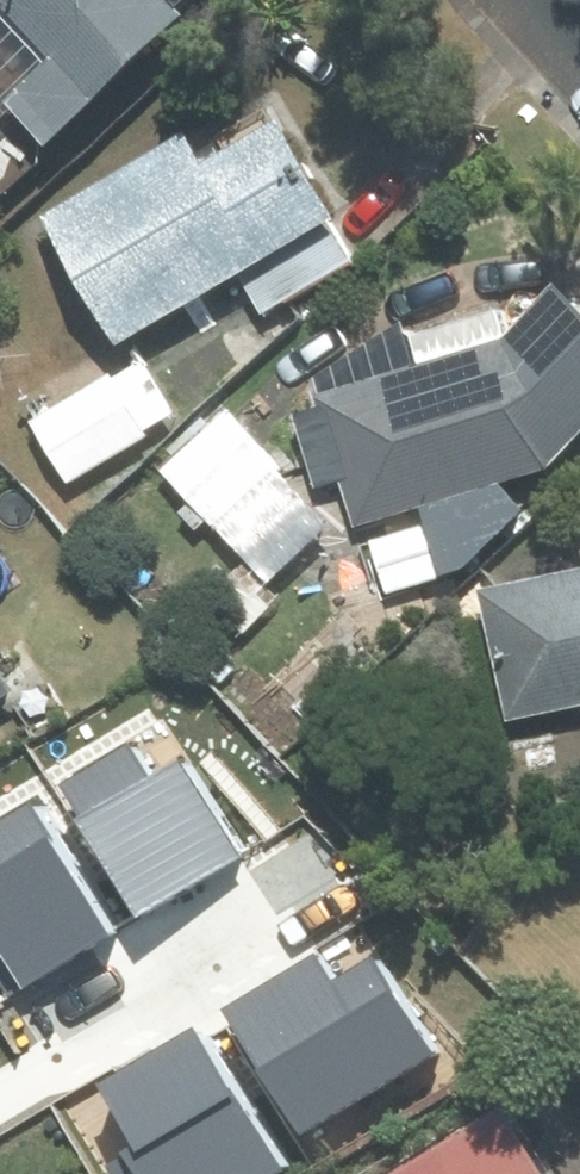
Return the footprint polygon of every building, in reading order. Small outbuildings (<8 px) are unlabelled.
[(179,13),(171,4),(175,0),(0,0),(0,121),(12,110),(42,142),(179,13)] [(183,136),(42,217),(115,343),(236,273),(330,219),(273,122),(199,164),(183,136)] [(353,259),(330,219),(236,273),(259,313),(353,259)] [(549,287),(508,330),(501,310),(405,337),(399,324),(313,379),(320,407),(294,416),(317,485),(337,479),(353,528),(416,508),(420,522),(368,540),(386,591),(460,567),(517,508),(495,487),(543,466),(579,428),(579,316),(549,287)] [(171,412),(139,358),(31,422),(67,482),(146,435),(142,429),(171,412)] [(223,414),(162,472),(265,580),(326,523),(223,414)] [(482,593),(509,716),(579,700),(579,572),(482,593)] [(9,694),(0,679),(0,699),(9,694)] [(141,911),(244,850),(191,761),(157,781),(135,745),(66,785),(141,911)] [(119,927),(44,803),(0,829),(0,943),(25,984),(119,927)] [(305,1134),(440,1053),(382,958),(337,985),(321,958),(231,1012),(305,1134)] [(287,1165),(204,1031),(110,1088),(142,1140),(116,1155),(128,1173),(272,1173),(287,1165)] [(500,1113),(400,1173),(537,1173),(500,1113)]
